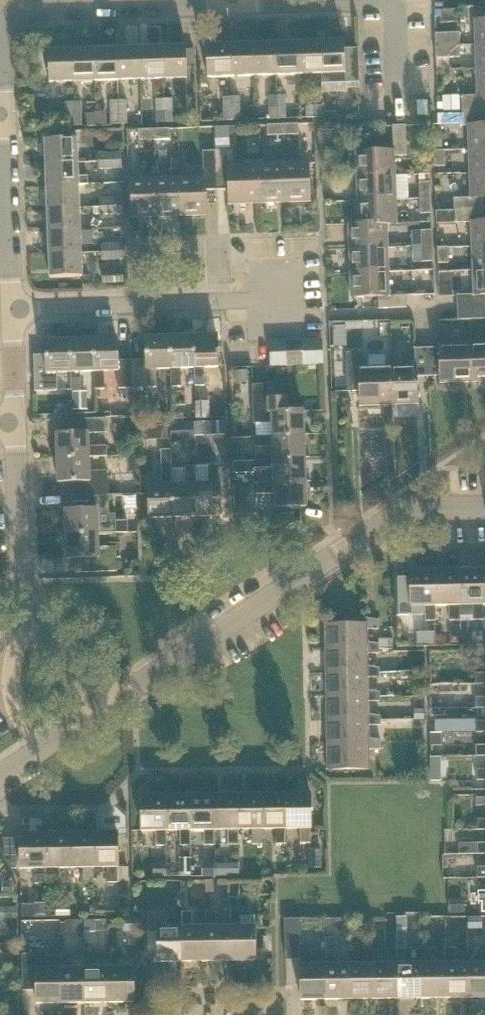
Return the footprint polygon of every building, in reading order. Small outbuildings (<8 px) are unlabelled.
[(475,46),(484,46),(484,18),(474,19),(475,46)] [(436,33),(436,47),(458,46),(458,33),(436,33)] [(343,41),(321,42),(322,74),(321,74),(321,84),(359,83),(358,49),(343,49),(343,41)] [(322,74),(321,42),(298,43),(299,74),(321,74),(322,74)] [(276,75),(299,74),(298,43),(275,44),(276,75)] [(252,44),(230,45),(231,77),(253,76),(252,44)] [(276,75),(275,44),(252,44),(253,76),(276,75)] [(231,77),(230,45),(206,46),(207,78),(231,77)] [(163,47),(164,79),(186,78),(185,46),(163,47)] [(458,46),(436,47),(436,58),(459,57),(458,46)] [(476,73),(484,73),(484,46),(475,46),(476,73)] [(141,80),(164,79),(163,47),(140,48),(141,80)] [(118,81),(141,80),(140,48),(117,49),(118,81)] [(96,82),(118,81),(117,49),(95,50),(96,82)] [(73,82),(96,82),(95,50),(72,51),(73,82)] [(50,83),(73,82),(72,51),(49,51),(50,83)] [(462,112),(484,111),(484,73),(476,73),(477,95),(462,95),(462,112)] [(270,107),(285,106),(284,95),(269,96),(270,107)] [(442,97),(443,113),(460,113),(459,96),(442,97)] [(224,108),(239,108),(239,97),(223,97),(224,108)] [(156,99),(157,111),(172,111),(172,99),(156,99)] [(111,113),(126,113),(125,100),(110,101),(111,113)] [(417,115),(426,115),(426,101),(417,101),(417,115)] [(66,125),(74,125),(74,102),(65,102),(66,125)] [(74,102),(74,125),(82,125),(81,102),(74,102)] [(285,118),(285,106),(270,107),(270,118),(285,118)] [(306,118),(319,118),(319,106),(306,106),(306,118)] [(240,119),(239,108),(224,108),(224,120),(240,119)] [(172,111),(157,111),(157,122),(172,122),(172,111)] [(462,112),(462,124),(467,123),(468,148),(484,148),(484,111),(462,112)] [(126,123),(126,113),(111,113),(111,124),(126,123)] [(267,135),(280,135),(279,124),(267,125),(267,135)] [(279,124),(280,135),(298,134),(298,124),(279,124)] [(356,176),(395,175),(394,155),(405,154),(404,126),(392,126),(393,150),(355,151),(356,176)] [(153,129),(153,140),(169,139),(169,128),(153,129)] [(139,140),(153,140),(153,129),(138,130),(139,140)] [(45,164),(77,162),(76,139),(45,140),(45,164)] [(469,173),(484,172),(484,148),(468,148),(469,173)] [(434,166),(445,165),(444,150),(433,151),(434,166)] [(215,189),(214,151),(202,152),(203,176),(179,177),(180,216),(204,215),(203,190),(215,189)] [(231,151),(214,151),(215,189),(227,189),(228,204),(255,203),(254,165),(232,165),(231,151)] [(110,168),(109,152),(98,152),(98,168),(110,168)] [(120,152),(109,152),(110,168),(121,168),(120,152)] [(45,164),(46,186),(78,185),(78,186),(88,185),(88,177),(77,177),(77,162),(45,164)] [(281,164),(282,202),(309,201),(308,163),(281,164)] [(255,203),(282,202),(281,164),(254,165),(255,203)] [(469,173),(469,197),(454,197),(454,210),(482,209),(481,197),(484,197),(484,172),(469,173)] [(396,199),(395,175),(356,176),(357,200),(396,199)] [(155,178),(156,217),(180,216),(179,177),(155,178)] [(132,217),(156,217),(155,178),(130,179),(132,217)] [(420,198),(430,197),(430,182),(419,182),(420,198)] [(78,185),(46,186),(47,209),(79,208),(78,186),(78,185)] [(431,213),(430,197),(420,198),(420,213),(431,213)] [(99,207),(122,205),(122,198),(99,198),(99,207)] [(387,223),(387,224),(397,223),(396,199),(357,200),(358,224),(387,223)] [(122,213),(122,205),(99,207),(100,214),(122,213)] [(48,232),(79,230),(79,208),(47,209),(48,232)] [(454,211),(436,211),(436,222),(471,221),(472,246),(484,245),(484,221),(482,221),(482,209),(454,210),(454,211)] [(388,247),(387,224),(387,223),(358,224),(348,224),(349,248),(388,247)] [(48,232),(49,255),(80,254),(79,230),(48,232)] [(421,230),(421,246),(432,245),(431,230),(421,230)] [(102,252),(124,251),(123,243),(101,244),(102,252)] [(432,245),(421,246),(422,262),(432,261),(432,245)] [(472,246),(473,270),(484,269),(484,245),(472,246)] [(388,247),(349,248),(349,272),(388,271),(388,247)] [(437,263),(448,262),(448,247),(436,247),(437,263)] [(124,259),(124,251),(102,252),(102,260),(124,259)] [(80,254),(49,255),(50,277),(81,276),(80,254)] [(473,270),(473,294),(457,294),(457,307),(484,306),(484,294),(484,269),(473,270)] [(123,284),(122,270),(102,271),(102,284),(123,284)] [(389,295),(388,271),(349,272),(350,297),(377,296),(378,308),(406,307),(405,295),(389,295)] [(484,306),(457,307),(458,307),(458,319),(484,319),(484,312),(484,306)] [(192,337),(194,369),(194,385),(204,385),(204,368),(217,368),(216,336),(192,337)] [(180,369),(194,369),(192,337),(169,338),(170,370),(171,386),(180,386),(180,369)] [(156,370),(170,370),(169,338),(145,338),(146,360),(131,360),(132,388),(156,387),(156,370)] [(118,388),(132,388),(131,360),(118,361),(117,339),(92,340),(93,372),(94,372),(94,389),(104,389),(103,372),(118,371),(118,388)] [(302,340),(303,366),(322,365),(321,339),(302,340)] [(79,373),(93,372),(92,340),(68,341),(70,373),(71,390),(80,390),(79,373)] [(303,366),(302,340),(286,341),(287,367),(303,366)] [(56,373),(70,373),(68,341),(44,342),(45,356),(35,356),(36,392),(57,391),(56,373)] [(287,367),(286,341),(269,342),(270,368),(287,367)] [(472,381),(484,381),(484,342),(471,343),(472,381)] [(440,382),(472,381),(471,343),(439,344),(439,347),(427,347),(428,375),(440,375),(440,382)] [(391,366),(392,405),(417,404),(416,376),(428,375),(427,347),(414,348),(415,365),(391,366)] [(360,406),(392,405),(391,366),(364,367),(364,353),(346,353),(347,391),(359,391),(360,406)] [(249,382),(248,370),(236,371),(237,383),(249,382)] [(283,398),(267,399),(267,384),(252,384),(253,423),(270,423),(270,436),(302,435),(301,412),(283,413),(283,398)] [(73,392),(73,411),(88,410),(87,392),(73,392)] [(195,402),(196,419),(210,418),(209,402),(195,402)] [(65,435),(57,435),(57,459),(90,458),(107,457),(107,447),(90,448),(89,433),(107,433),(106,419),(64,421),(65,435)] [(213,422),(194,423),(194,436),(214,435),(213,422)] [(150,424),(138,424),(138,442),(151,442),(150,424)] [(271,460),(303,459),(302,435),(270,436),(253,437),(254,447),(270,447),(271,460)] [(160,450),(161,467),(161,486),(148,486),(149,518),(173,518),(172,485),(171,450),(160,450)] [(79,483),(80,496),(109,496),(108,486),(108,471),(90,472),(90,458),(57,459),(58,483),(79,483)] [(303,459),(271,460),(255,461),(255,470),(271,470),(272,484),(303,483),(303,459)] [(243,471),(243,461),(233,461),(233,472),(243,471)] [(195,484),(196,517),(220,516),(219,466),(208,466),(209,484),(195,484)] [(173,518),(196,517),(195,484),(194,467),(184,467),(185,485),(172,485),(173,518)] [(303,483),(272,484),(255,484),(243,485),(243,486),(243,496),(255,495),(272,495),(273,508),(304,507),(303,483)] [(256,513),(255,495),(243,496),(243,486),(233,486),(234,514),(256,513)] [(109,515),(109,509),(109,496),(80,496),(80,511),(65,511),(65,535),(98,534),(116,534),(115,515),(109,515)] [(124,523),(116,523),(116,534),(124,533),(124,523)] [(66,560),(74,560),(74,573),(116,572),(116,548),(99,548),(98,534),(65,535),(66,560)] [(459,571),(460,605),(472,605),(472,620),(484,620),(483,570),(459,571)] [(410,572),(410,583),(397,583),(398,615),(425,614),(425,621),(436,621),(435,606),(436,606),(435,571),(410,572)] [(458,605),(460,605),(459,571),(435,571),(436,606),(448,606),(448,620),(458,620),(458,605)] [(327,628),(327,652),(379,651),(379,643),(366,642),(366,629),(379,629),(379,621),(365,619),(365,628),(327,628)] [(472,633),(473,646),(484,646),(484,635),(484,632),(472,633)] [(450,634),(450,645),(460,644),(460,634),(450,634)] [(393,648),(393,639),(379,639),(379,648),(393,648)] [(327,652),(327,675),(379,675),(379,668),(366,666),(366,653),(379,653),(379,651),(327,652)] [(475,673),(475,684),(484,684),(484,672),(475,673)] [(327,675),(327,699),(379,698),(379,692),(367,690),(367,678),(379,677),(379,675),(327,675)] [(476,697),(476,708),(484,707),(484,697),(476,697)] [(327,699),(328,722),(379,722),(379,715),(367,714),(367,701),(379,701),(379,698),(327,699)] [(443,721),(443,709),(430,709),(430,721),(443,721)] [(328,722),(328,746),(380,745),(380,740),(367,739),(367,725),(379,725),(379,722),(328,722)] [(476,722),(476,732),(484,732),(484,722),(476,722)] [(431,733),(431,746),(443,745),(443,733),(431,733)] [(380,745),(328,746),(328,769),(367,769),(366,750),(380,749),(380,745)] [(477,745),(477,756),(484,756),(484,745),(477,745)] [(477,769),(477,779),(484,779),(484,769),(477,769)] [(261,844),(261,830),(261,794),(238,795),(239,830),(252,830),(252,844),(261,844)] [(261,794),(261,830),(275,830),(275,844),(287,843),(286,829),(286,794),(261,794)] [(286,794),(286,829),(299,829),(299,843),(310,843),(310,829),(311,828),(311,794),(286,794)] [(166,831),(179,831),(179,845),(190,845),(190,831),(191,831),(190,795),(166,796),(167,831),(166,831)] [(214,845),(214,831),(214,830),(214,795),(190,795),(191,831),(190,831),(203,831),(203,845),(214,845)] [(238,830),(239,830),(238,795),(214,795),(214,830),(214,831),(227,830),(228,844),(238,844),(238,830)] [(166,845),(166,831),(167,831),(166,796),(141,796),(142,831),(155,831),(155,845),(166,845)] [(476,797),(476,807),(484,807),(484,797),(476,797)] [(477,819),(477,829),(484,829),(484,819),(477,819)] [(93,853),(94,868),(107,868),(108,882),(117,882),(117,867),(118,867),(117,832),(93,833),(93,853)] [(69,869),(69,833),(45,834),(46,869),(59,869),(59,883),(69,883),(69,869)] [(94,883),(94,868),(93,853),(93,833),(69,833),(69,869),(84,868),(84,883),(94,883)] [(45,869),(46,869),(45,834),(20,834),(21,869),(35,869),(35,884),(46,884),(45,869)] [(11,869),(20,869),(19,839),(3,839),(3,858),(11,869)] [(308,850),(308,868),(321,868),(321,850),(308,850)] [(180,877),(191,877),(191,859),(180,859),(180,877)] [(202,862),(202,878),(215,878),(215,863),(202,862)] [(227,877),(238,876),(237,863),(227,863),(227,877)] [(166,877),(166,864),(153,864),(153,877),(166,877)] [(118,868),(118,882),(128,882),(128,868),(118,868)] [(214,880),(206,880),(206,893),(214,893),(214,880)] [(2,881),(3,896),(13,895),(13,881),(2,881)] [(457,895),(457,909),(472,908),(472,895),(457,895)] [(134,909),(149,909),(148,897),(134,897),(134,909)] [(33,918),(47,917),(46,902),(32,903),(33,906),(33,918)] [(33,918),(33,906),(20,907),(20,919),(33,919),(33,918)] [(69,906),(56,906),(56,916),(70,916),(69,906)] [(17,920),(17,908),(2,908),(2,920),(17,920)] [(157,930),(158,962),(183,962),(182,927),(169,927),(168,912),(148,913),(148,931),(157,930)] [(205,912),(205,927),(206,927),(206,961),(230,961),(230,926),(229,926),(216,926),(216,912),(205,912)] [(230,912),(229,926),(230,926),(230,961),(255,960),(255,926),(241,926),(240,912),(230,912)] [(181,913),(182,927),(183,962),(206,961),(206,927),(205,927),(193,927),(192,913),(181,913)] [(396,915),(396,930),(406,930),(406,915),(396,915)] [(301,918),(285,918),(286,938),(301,938),(301,918)] [(469,918),(469,930),(483,930),(483,918),(469,918)] [(324,920),(324,930),(336,930),(337,920),(324,920)] [(83,921),(66,921),(66,933),(83,933),(83,921)] [(96,921),(84,921),(85,953),(94,953),(93,932),(96,932),(96,921)] [(263,937),(264,948),(272,948),(272,937),(263,937)] [(444,938),(444,949),(455,949),(455,937),(444,938)] [(484,998),(484,963),(479,963),(479,948),(468,948),(468,963),(469,963),(469,998),(484,998)] [(373,964),(373,999),(398,999),(397,964),(396,964),(383,964),(383,949),(372,950),(372,964),(373,964)] [(421,949),(420,949),(407,949),(396,949),(396,964),(397,964),(398,999),(422,998),(421,964),(421,949)] [(422,998),(445,998),(445,963),(444,963),(431,963),(431,949),(421,949),(421,964),(422,998)] [(445,998),(469,998),(469,963),(468,963),(456,963),(455,949),(444,949),(444,963),(445,963),(445,998)] [(301,1000),(326,1000),(325,964),(324,964),(312,964),(312,950),(301,950),(301,965),(300,965),(301,1000)] [(325,964),(326,1000),(350,999),(349,964),(348,964),(336,964),(336,950),(330,950),(325,950),(324,950),(324,964),(325,964)] [(350,999),(373,999),(373,964),(372,964),(359,964),(359,950),(348,950),(348,964),(349,964),(350,999)] [(22,990),(36,990),(36,1004),(61,1003),(61,968),(60,968),(47,968),(47,953),(22,954),(22,990)] [(60,954),(60,968),(61,968),(61,1003),(85,1003),(85,968),(84,968),(71,968),(71,954),(60,954)] [(108,954),(95,954),(84,954),(84,968),(85,968),(85,1003),(109,1002),(108,954)] [(118,954),(108,954),(109,1002),(134,1002),(134,996),(142,995),(142,976),(134,976),(134,968),(118,968),(118,954)]
